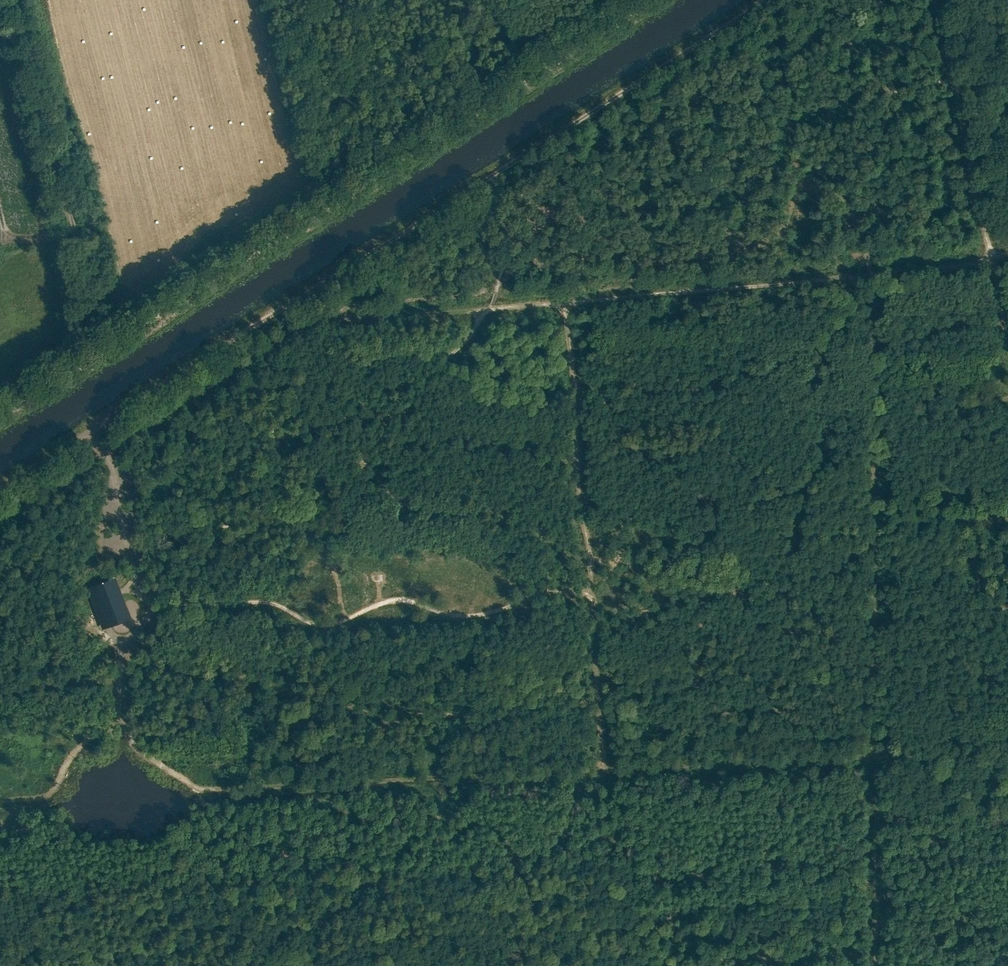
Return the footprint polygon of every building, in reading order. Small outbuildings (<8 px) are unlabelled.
[(113,581),(113,600),(158,600),(158,581),(113,581)]
